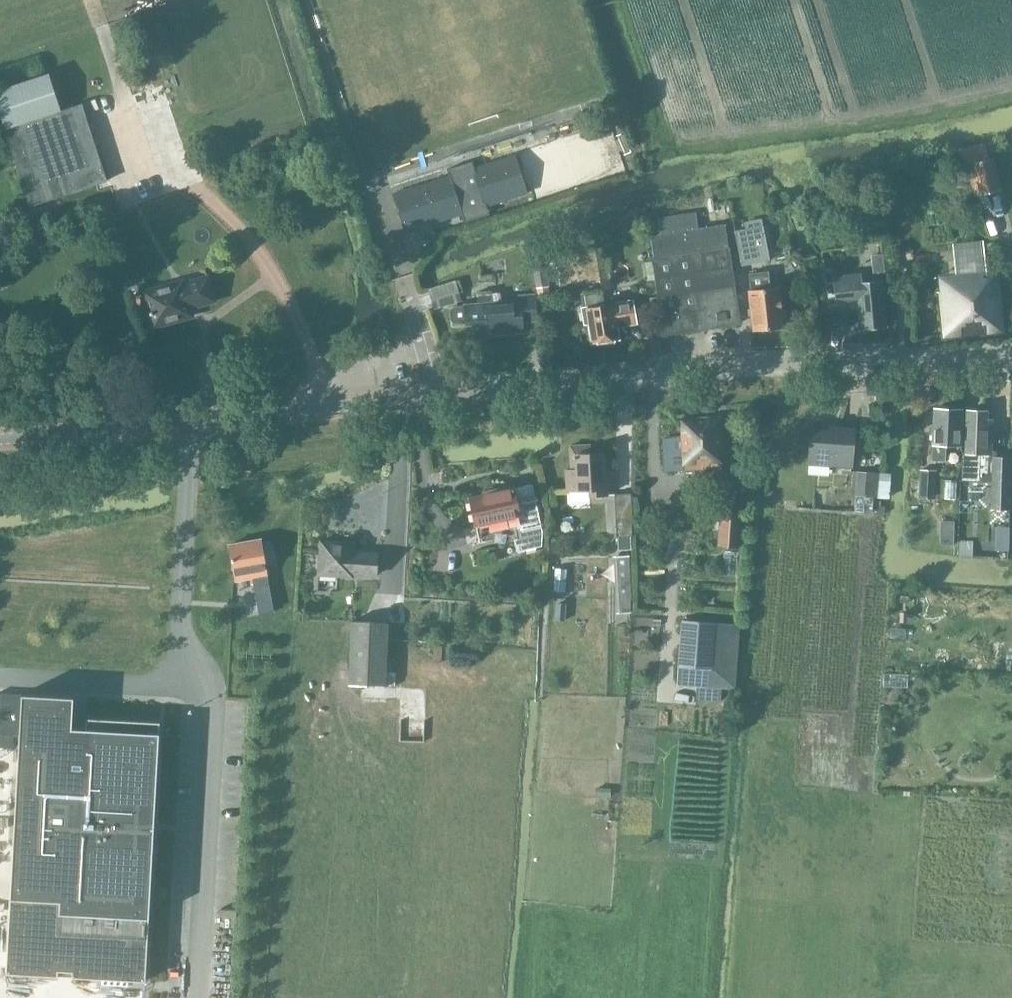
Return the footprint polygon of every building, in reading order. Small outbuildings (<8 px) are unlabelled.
[(31,205),(107,180),(82,104),(62,111),(50,73),(0,89),(0,111),(31,205)] [(535,175),(601,162),(594,129),(529,142),(535,175)] [(393,193),(405,232),(461,214),(464,222),(490,214),(487,206),(527,193),(514,155),(474,167),(472,161),(447,169),(449,175),(393,193)] [(993,157),(969,163),(977,193),(1001,187),(993,157)] [(735,230),(741,264),(769,259),(762,224),(735,230)] [(726,225),(651,236),(665,334),(740,323),(726,225)] [(938,291),(943,338),(1006,332),(1000,270),(987,271),(984,240),(953,243),(958,290),(938,291)] [(749,290),(753,330),(784,326),(779,287),(771,288),(769,271),(750,273),(752,290),(749,290)] [(858,299),(861,329),(888,326),(883,279),(857,282),(856,274),(834,276),(837,301),(858,299)] [(145,291),(154,325),(192,315),(190,307),(214,300),(208,276),(183,283),(182,281),(145,291)] [(457,281),(429,289),(435,308),(462,300),(457,281)] [(454,307),(451,311),(452,320),(456,323),(466,322),(468,336),(524,331),(523,322),(538,320),(536,295),(519,296),(520,301),(502,302),(494,303),(493,289),(477,290),(478,304),(465,305),(454,307)] [(587,306),(582,307),(584,323),(588,323),(592,343),(604,341),(607,343),(615,342),(616,339),(620,338),(618,327),(638,324),(634,299),(605,304),(602,290),(585,293),(587,306)] [(933,460),(946,461),(946,443),(961,444),(962,410),(934,408),(933,460)] [(961,480),(963,480),(991,481),(990,508),(1009,508),(1011,456),(995,455),(996,450),(990,450),(991,418),(986,418),(986,410),(968,410),(967,451),(962,451),(961,480)] [(664,437),(666,470),(723,467),(721,416),(681,418),(681,437),(664,437)] [(809,462),(851,465),(855,429),(837,427),(836,431),(812,429),(809,462)] [(572,468),(567,468),(568,490),(590,489),(590,495),(609,495),(608,476),(606,477),(605,454),(592,455),(591,445),(571,446),(572,468)] [(919,497),(931,498),(932,469),(920,469),(919,497)] [(858,471),(856,495),(878,496),(880,473),(858,471)] [(543,521),(538,502),(541,499),(537,497),(534,484),(516,487),(471,497),(477,524),(482,543),(516,535),(520,551),(545,545),(545,531),(544,527),(547,523),(543,521)] [(631,549),(631,536),(632,536),(631,493),(615,493),(617,536),(618,536),(619,549),(631,549)] [(718,544),(738,546),(741,511),(721,509),(718,544)] [(261,539),(230,544),(235,574),(252,571),(259,612),(274,610),(261,539)] [(320,573),(352,576),(352,573),(376,574),(378,553),(354,551),(355,542),(322,540),(320,573)] [(709,557),(705,605),(712,606),(712,609),(733,611),(738,555),(717,553),(717,557),(709,557)] [(630,555),(617,555),(620,600),(618,600),(618,612),(632,612),(631,600),(632,600),(630,555)] [(557,603),(556,620),(566,621),(567,603),(557,603)] [(678,684),(734,688),(739,623),(683,619),(678,684)] [(349,684),(385,686),(388,622),(352,621),(349,684)] [(146,981),(161,721),(87,717),(87,728),(73,727),(74,696),(22,693),(6,973),(59,976),(59,970),(73,971),(73,977),(146,981)]
